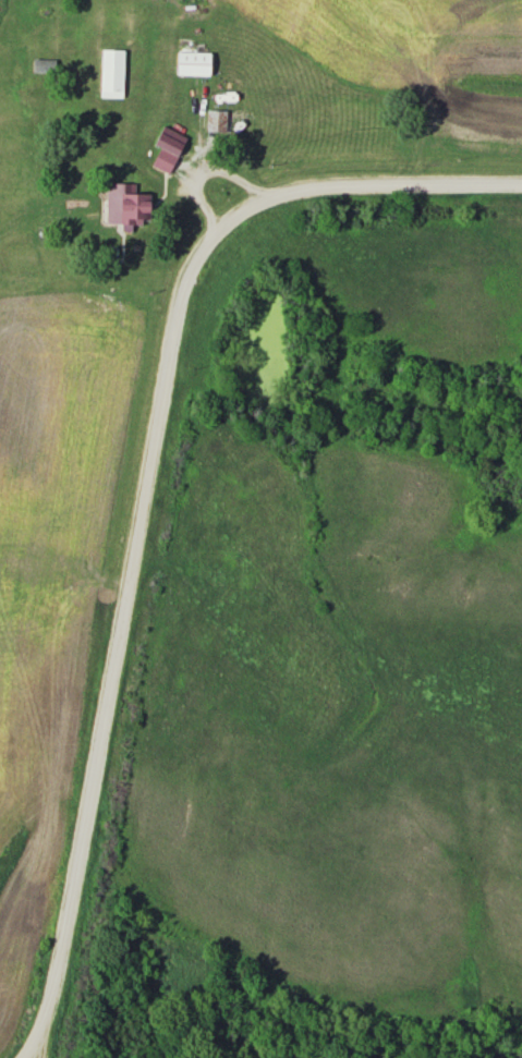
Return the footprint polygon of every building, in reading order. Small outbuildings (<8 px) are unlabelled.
[(122,48),(99,48),(99,96),(122,96),(122,48)] [(210,51),(173,51),(173,75),(210,75),(210,51)] [(54,73),(54,58),(31,58),(31,73),(54,73)] [(225,109),(205,109),(205,133),(225,133),(225,109)] [(152,143),(158,146),(149,164),(168,174),(187,136),(162,124),(152,143)] [(146,192),(116,192),(116,229),(146,229),(146,192)]
